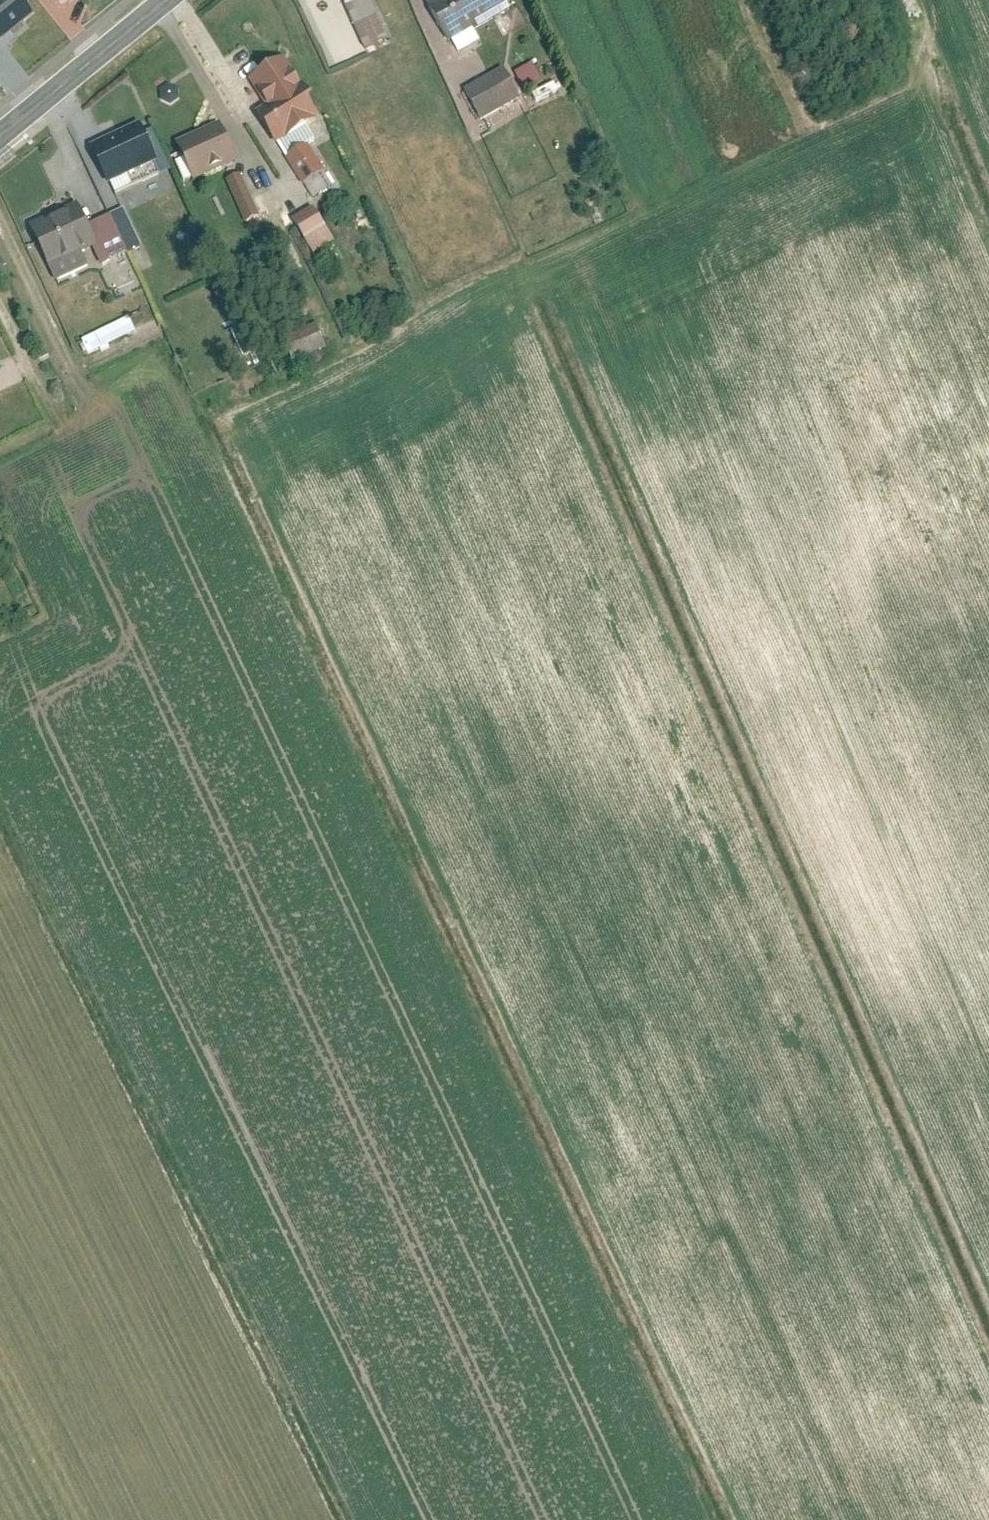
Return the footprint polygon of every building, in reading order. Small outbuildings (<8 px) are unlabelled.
[(2,38),(35,10),(26,0),(0,0),(0,36),(2,38)] [(503,0),(425,0),(447,41),(508,8),(503,0)] [(378,16),(354,26),(365,51),(388,41),(378,16)] [(286,55),(253,73),(270,105),(256,112),(275,147),(286,141),(304,175),(326,163),(305,123),(332,108),(308,64),(295,71),(286,55)] [(521,99),(503,67),(455,95),(473,127),(521,99)] [(225,118),(182,140),(202,179),(245,157),(225,118)] [(141,124),(90,149),(108,184),(158,159),(141,124)] [(263,213),(241,171),(231,176),(248,212),(237,218),(250,243),(258,239),(248,221),(263,213)] [(86,196),(39,218),(63,268),(93,254),(87,240),(98,235),(105,249),(128,237),(115,211),(97,220),(86,196)] [(311,210),(292,222),(305,242),(324,230),(311,210)] [(86,354),(135,331),(128,316),(79,339),(86,354)] [(291,361),(324,348),(314,322),(280,335),(291,361)]
